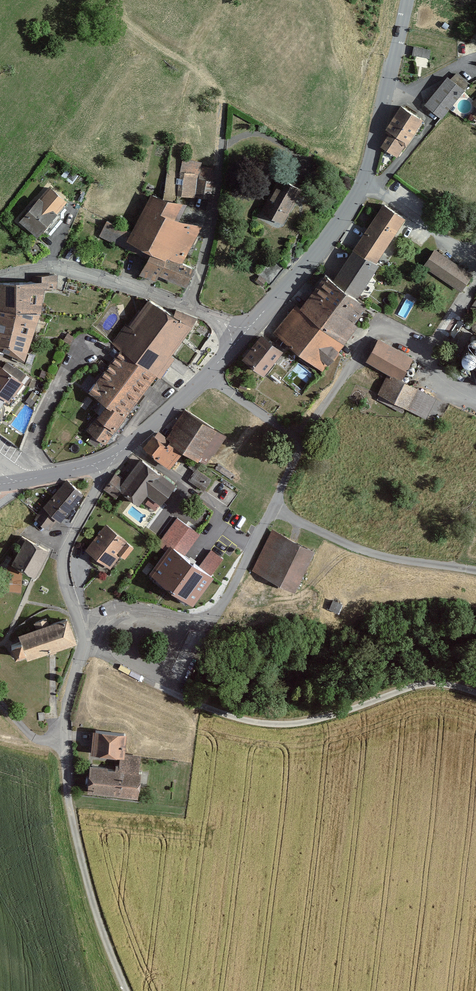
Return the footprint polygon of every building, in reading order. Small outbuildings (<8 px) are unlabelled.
[(428,58),(430,49),(414,47),(413,55),(428,58)] [(452,79),(447,76),(425,104),(442,118),(470,83),(457,73),(452,79)] [(397,156),(421,118),(400,105),(386,128),(391,131),(382,146),(397,156)] [(212,167),(200,166),(201,161),(182,158),(177,193),(209,198),(212,167)] [(283,223),(302,189),(279,177),(261,211),(283,223)] [(19,220),(36,235),(67,201),(49,186),(19,220)] [(100,236),(147,258),(151,250),(181,263),(200,225),(175,217),(182,202),(150,194),(131,232),(106,220),(100,236)] [(404,218),(383,204),(353,249),(374,263),(404,218)] [(422,266),(462,292),(473,273),(434,248),(422,266)] [(353,249),(332,279),(356,297),(377,265),(374,263),(353,249)] [(151,250),(147,258),(140,273),(156,281),(159,274),(186,286),(193,268),(181,263),(151,250)] [(271,257),(256,273),(269,284),(284,268),(271,257)] [(356,297),(332,279),(325,274),(300,308),(295,304),(274,332),(323,369),(337,351),(338,351),(358,325),(354,322),(367,305),(356,297)] [(39,314),(41,314),(44,287),(57,287),(57,275),(33,277),(34,282),(0,283),(0,309),(39,314)] [(120,349),(156,375),(160,377),(174,357),(170,354),(196,320),(175,310),(171,315),(149,299),(129,326),(125,324),(112,342),(120,349)] [(39,314),(0,309),(0,349),(24,358),(39,314)] [(263,374),(282,350),(261,334),(243,358),(263,374)] [(379,339),(367,361),(389,373),(401,379),(413,357),(379,339)] [(105,444),(156,375),(120,349),(89,391),(106,403),(87,430),(105,444)] [(463,362),(466,364),(469,364),(472,364),(474,362),(475,360),(475,353),(474,351),(472,349),(469,349),(466,349),(463,351),(462,354),(461,357),(462,360),(463,362)] [(31,378),(15,366),(14,367),(7,362),(2,367),(0,366),(0,394),(6,398),(8,399),(12,393),(14,394),(23,382),(26,384),(31,378)] [(461,368),(460,369),(462,372),(466,372),(468,370),(469,367),(467,365),(465,364),(463,365),(461,366),(461,368)] [(407,408),(418,388),(401,379),(389,373),(378,393),(407,408)] [(213,456),(226,435),(185,409),(166,437),(205,463),(211,454),(213,456)] [(159,432),(143,448),(169,467),(181,451),(159,432)] [(155,509),(175,484),(140,458),(123,480),(114,473),(104,488),(116,497),(121,490),(138,503),(146,492),(151,496),(146,502),(155,509)] [(189,479),(204,489),(209,482),(195,471),(189,479)] [(36,521),(48,531),(56,521),(60,524),(84,496),(67,482),(36,521)] [(126,540),(106,524),(86,548),(111,568),(119,556),(116,553),(126,540)] [(295,590),(315,550),(272,529),(252,569),(295,590)] [(33,575),(48,549),(26,537),(11,563),(33,575)] [(213,576),(170,544),(150,572),(194,603),(213,576)] [(24,575),(8,574),(7,590),(22,591),(24,575)] [(341,614),(345,602),(332,597),(328,609),(341,614)] [(17,634),(19,641),(10,644),(14,657),(24,654),(26,659),(76,642),(67,616),(48,623),(46,618),(33,622),(35,628),(17,634)] [(125,754),(126,733),(93,731),(91,752),(120,754),(125,754)] [(87,792),(137,796),(140,755),(125,754),(120,754),(120,764),(115,763),(115,766),(89,764),(87,792)]
